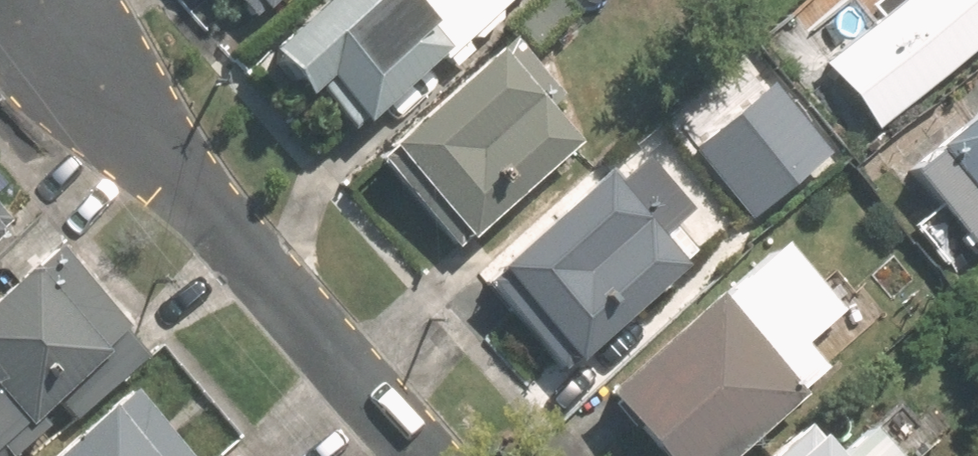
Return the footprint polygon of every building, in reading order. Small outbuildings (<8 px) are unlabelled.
[(279,37),(323,86),(343,67),(382,109),(449,48),(457,57),(519,0),(319,0),(279,37)] [(879,121),(977,35),(977,0),(894,0),(825,60),(879,121)] [(576,90),(525,29),(400,133),(480,228),(593,133),(565,99),(576,90)] [(674,128),(743,210),(817,149),(748,67),(674,128)] [(977,241),(977,109),(913,165),(977,241)] [(618,178),(607,165),(504,251),(584,346),(694,253),(676,231),(702,209),(652,149),(618,178)] [(23,224),(0,195),(0,243),(23,224)] [(671,455),(748,455),(828,389),(817,375),(837,359),(815,333),(830,320),(852,302),(796,235),(774,254),(767,246),(607,380),(671,455)] [(134,371),(109,340),(135,319),(71,240),(45,262),(42,258),(0,292),(0,455),(29,455),(134,371)] [(125,388),(41,455),(203,455),(175,421),(161,432),(125,388)] [(879,404),(843,435),(824,412),(771,455),(923,455),(879,404)]
